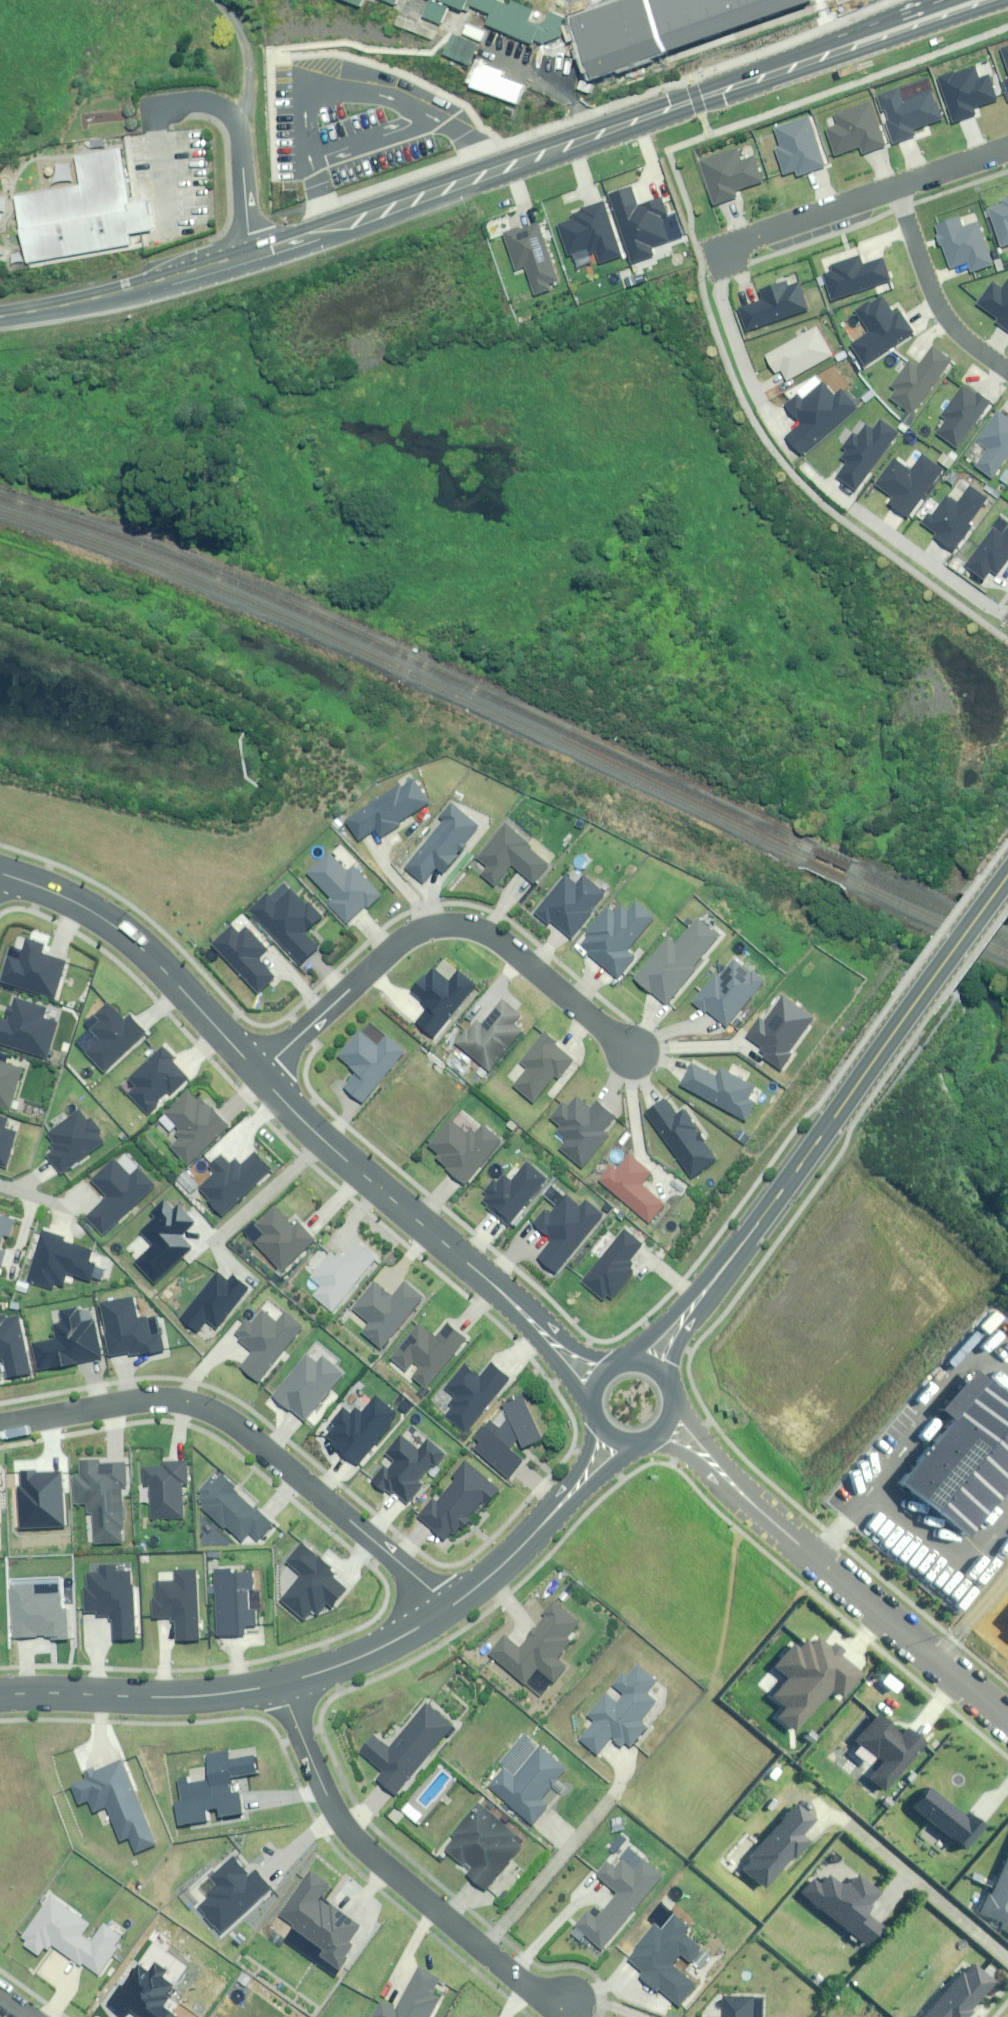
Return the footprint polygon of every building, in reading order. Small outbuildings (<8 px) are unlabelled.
[(420,19),(441,27),(450,7),(463,12),(466,5),(484,13),(480,23),(530,44),(531,40),(541,44),(559,36),(566,19),(546,11),(542,22),(535,24),(526,20),(531,11),(509,1),(507,6),(493,0),(428,0),(420,19)] [(640,0),(624,0),(590,10),(595,26),(582,30),(589,51),(616,42),(622,62),(644,55),(638,35),(649,31),(640,0)] [(668,60),(809,4),(807,0),(648,0),(645,1),(668,60)] [(481,44),(450,31),(441,51),(472,64),(481,44)] [(999,47),(1007,73),(1007,43),(999,47)] [(953,70),(935,77),(953,124),(976,115),(974,109),(997,100),(987,75),(977,78),(973,66),(954,74),(953,70)] [(898,87),(876,94),(892,144),(915,136),(913,129),(943,119),(937,102),(934,102),(930,90),(902,99),(898,87)] [(869,102),(834,115),(837,124),(825,129),(835,155),(857,147),(861,156),(885,147),(869,102)] [(808,115),(771,128),(777,145),(770,147),(781,177),(794,173),(797,177),(826,167),(808,115)] [(24,190),(42,261),(137,238),(138,230),(172,222),(163,184),(151,187),(137,133),(79,147),(86,175),(24,190)] [(735,149),(697,161),(712,205),(736,197),(734,191),(762,182),(753,154),(739,159),(735,149)] [(629,186),(606,194),(629,265),(654,257),(651,247),(668,242),(660,217),(665,215),(659,197),(635,205),(629,186)] [(999,199),(1001,204),(987,209),(1000,246),(1007,244),(1007,196),(999,199)] [(602,201),(579,209),(580,212),(571,215),(573,219),(556,225),(567,255),(584,249),(587,254),(593,251),(598,264),(621,256),(602,201)] [(957,217),(934,225),(937,234),(934,236),(937,246),(941,245),(950,269),(966,263),(970,274),(993,266),(977,223),(962,229),(957,217)] [(518,226),(501,232),(514,269),(523,266),(533,295),(550,289),(548,283),(557,279),(537,223),(519,230),(518,226)] [(859,254),(829,264),(831,271),(821,275),(831,302),(890,281),(882,257),(862,264),(859,254)] [(1005,289),(992,280),(976,303),(996,317),(994,320),(1007,329),(1007,284),(1005,289)] [(784,281),(757,290),(760,298),(733,308),(742,334),(807,311),(796,281),(785,285),(784,281)] [(869,299),(854,309),(869,332),(849,345),(863,365),(912,332),(898,311),(893,315),(880,296),(871,302),(869,299)] [(815,327),(765,356),(774,372),(778,370),(785,382),(831,356),(815,327)] [(950,360),(930,346),(915,367),(907,361),(889,386),(895,390),(888,399),(911,415),(950,360)] [(797,393),(784,406),(799,422),(784,437),(800,454),(856,407),(841,389),(834,395),(821,380),(802,398),(797,393)] [(991,402),(976,391),(974,394),(961,384),(939,415),(945,419),(935,434),(956,449),(991,402)] [(997,410),(976,439),(988,448),(976,466),(993,478),(1007,458),(1007,419),(997,410)] [(899,433),(879,418),(870,429),(864,425),(856,436),(850,432),(840,446),(845,450),(840,457),(847,462),(836,477),(855,491),(899,433)] [(941,472),(919,456),(908,471),(891,458),(872,483),(889,495),(885,501),(907,517),(941,472)] [(986,498),(968,485),(955,503),(945,496),(931,515),(926,512),(918,522),(934,533),(931,537),(952,552),(972,525),(969,522),(986,498)] [(1002,534),(991,526),(963,565),(983,580),(990,572),(996,575),(1007,560),(1007,525),(1002,534)] [(428,803),(414,779),(401,787),(399,785),(343,818),(356,840),(374,830),(377,836),(397,824),(395,823),(428,803)] [(477,826),(450,803),(439,817),(443,820),(405,866),(421,880),(433,866),(439,871),(477,826)] [(528,844),(503,823),(475,856),(487,866),(478,876),(490,887),(509,864),(531,883),(549,863),(527,845),(528,844)] [(346,872),(327,852),(306,873),(331,899),(327,903),(346,923),(364,906),(365,907),(378,895),(351,867),(346,872)] [(550,921),(570,938),(591,911),(590,911),(604,894),(581,876),(575,884),(563,875),(533,913),(547,924),(550,921)] [(263,893),(246,909),(299,963),(315,947),(301,933),(319,915),(306,902),(304,904),(290,890),(275,905),(263,893)] [(585,953),(617,978),(635,956),(627,950),(653,917),(634,902),(627,911),(620,906),(614,914),(605,907),(585,933),(587,935),(580,943),(588,949),(585,953)] [(715,938),(695,921),(673,945),(664,937),(631,976),(666,1006),(695,971),(690,967),(715,938)] [(268,951),(244,926),(236,933),(229,925),(209,943),(255,993),(273,977),(258,960),(268,951)] [(19,938),(11,963),(0,960),(0,985),(48,1000),(59,964),(37,957),(41,945),(19,938)] [(713,973),(689,999),(703,1011),(706,1009),(725,1026),(765,982),(752,970),(749,973),(734,960),(718,978),(713,973)] [(475,985),(456,969),(447,980),(428,965),(407,992),(425,1007),(412,1022),(432,1038),(475,985)] [(11,995),(3,1020),(0,1019),(0,1044),(44,1058),(55,1024),(41,1019),(46,1006),(11,995)] [(751,1060),(773,1075),(810,1022),(778,1000),(760,1024),(755,1021),(742,1039),(758,1050),(751,1060)] [(473,1017),(452,1042),(485,1071),(519,1031),(511,1024),(518,1016),(501,1001),(481,1024),(473,1017)] [(143,1034),(122,1010),(116,1016),(104,1002),(88,1015),(97,1025),(86,1034),(94,1044),(79,1057),(95,1075),(143,1034)] [(556,1078),(572,1060),(554,1045),(556,1043),(541,1031),(516,1060),(526,1069),(510,1087),(528,1103),(553,1075),(556,1078)] [(397,1054),(379,1038),(369,1044),(355,1032),(334,1056),(353,1071),(335,1091),(352,1106),(397,1054)] [(126,1093),(145,1115),(186,1078),(169,1059),(171,1057),(161,1047),(126,1078),(133,1086),(126,1093)] [(19,1068),(0,1062),(0,1108),(6,1110),(19,1068)] [(753,1088),(718,1069),(715,1075),(691,1062),(678,1084),(743,1119),(753,1102),(747,1099),(753,1088)] [(168,1146),(185,1164),(227,1126),(199,1095),(193,1101),(184,1091),(160,1113),(176,1131),(173,1134),(177,1138),(168,1146)] [(558,1148),(580,1167),(606,1136),(600,1131),(612,1117),(593,1102),(588,1109),(574,1097),(565,1107),(561,1104),(548,1119),(558,1127),(554,1132),(564,1140),(558,1148)] [(672,1114),(661,1098),(643,1110),(688,1178),(715,1160),(681,1109),(672,1114)] [(57,1175),(101,1141),(95,1134),(99,1131),(88,1116),(84,1119),(76,1109),(43,1134),(49,1142),(46,1144),(50,1149),(42,1155),(57,1175)] [(3,1168),(15,1131),(2,1127),(5,1119),(0,1117),(0,1167),(3,1168)] [(468,1144),(438,1120),(416,1149),(426,1157),(419,1165),(452,1191),(492,1142),(478,1131),(468,1144)] [(269,1170),(253,1151),(239,1164),(233,1158),(227,1164),(218,1155),(206,1165),(213,1173),(197,1188),(206,1198),(203,1201),(218,1216),(269,1170)] [(608,1166),(596,1180),(648,1223),(664,1204),(640,1184),(650,1173),(627,1155),(614,1171),(608,1166)] [(152,1186),(134,1166),(123,1175),(110,1161),(86,1182),(101,1199),(83,1216),(99,1234),(152,1186)] [(480,1205),(507,1226),(545,1178),(525,1162),(510,1180),(504,1175),(497,1183),(493,1180),(483,1192),(488,1196),(480,1205)] [(579,1206),(564,1194),(548,1214),(544,1210),(533,1225),(552,1240),(537,1258),(555,1273),(602,1216),(583,1201),(579,1206)] [(110,1267),(128,1289),(175,1251),(164,1237),(180,1224),(167,1209),(160,1216),(151,1206),(136,1218),(141,1223),(124,1237),(134,1248),(110,1267)] [(291,1225),(272,1206),(253,1224),(261,1232),(251,1242),(280,1271),(313,1239),(295,1221),(291,1225)] [(7,1237),(12,1220),(0,1216),(0,1236),(7,1237)] [(642,1245),(623,1229),(579,1281),(600,1299),(605,1293),(611,1299),(634,1272),(628,1267),(631,1264),(628,1262),(642,1245)] [(39,1230),(24,1281),(48,1288),(50,1282),(59,1284),(63,1273),(87,1281),(92,1264),(86,1262),(89,1251),(60,1242),(62,1237),(39,1230)] [(367,1265),(349,1250),(340,1261),(333,1256),(327,1263),(319,1257),(296,1284),(304,1291),(296,1300),(321,1321),(367,1265)] [(203,1321),(213,1329),(247,1287),(231,1275),(226,1282),(215,1273),(177,1319),(193,1332),(203,1321)] [(424,1292),(403,1276),(382,1302),(364,1288),(345,1313),(358,1324),(346,1340),(372,1360),(424,1292)] [(132,1296),(97,1302),(107,1357),(127,1353),(128,1357),(161,1351),(158,1334),(148,1336),(144,1318),(137,1319),(132,1296)] [(78,1306),(53,1309),(55,1322),(49,1323),(51,1341),(32,1344),(35,1368),(97,1359),(92,1320),(80,1322),(78,1306)] [(301,1326),(281,1311),(275,1319),(263,1310),(248,1328),(244,1325),(232,1339),(249,1352),(237,1366),(257,1382),(301,1326)] [(22,1378),(11,1322),(0,1324),(0,1383),(22,1378)] [(388,1357),(422,1387),(463,1339),(445,1323),(433,1338),(416,1324),(388,1357)] [(288,1409),(302,1420),(341,1372),(321,1356),(315,1363),(304,1355),(271,1397),(287,1410),(288,1409)] [(443,1414),(463,1431),(507,1378),(489,1363),(478,1377),(462,1364),(443,1388),(453,1396),(447,1404),(449,1406),(443,1414)] [(1007,1490),(1007,1390),(980,1366),(944,1410),(958,1421),(902,1487),(967,1540),(1007,1490)] [(499,1404),(506,1418),(497,1428),(487,1419),(472,1436),(478,1441),(472,1448),(507,1479),(522,1463),(506,1449),(516,1438),(521,1447),(539,1439),(519,1395),(499,1404)] [(323,1438),(355,1464),(395,1414),(373,1396),(359,1413),(353,1409),(349,1414),(342,1408),(330,1423),(333,1425),(323,1438)] [(363,1476),(395,1504),(411,1487),(407,1483),(424,1464),(428,1468),(438,1457),(419,1440),(407,1453),(391,1439),(373,1459),(380,1466),(375,1472),(370,1468),(363,1476)] [(97,1458),(80,1459),(81,1475),(70,1476),(71,1503),(83,1502),(83,1514),(88,1514),(89,1543),(119,1542),(117,1483),(124,1483),(124,1466),(97,1467),(97,1458)] [(161,1466),(140,1467),(141,1485),(147,1485),(148,1519),(181,1517),(179,1485),(185,1485),(184,1461),(161,1462),(161,1466)] [(430,1500),(416,1516),(446,1541),(458,1527),(460,1529),(468,1520),(464,1518),(480,1500),(485,1505),(497,1491),(464,1462),(451,1476),(454,1479),(434,1503),(430,1500)] [(236,1491),(218,1474),(209,1483),(205,1480),(196,1490),(201,1495),(194,1502),(220,1527),(222,1525),(239,1540),(246,1533),(255,1541),(271,1523),(256,1509),(253,1513),(233,1494),(236,1491)] [(333,1571),(298,1542),(282,1562),(299,1575),(278,1600),(302,1620),(310,1610),(315,1614),(324,1603),(329,1607),(344,1589),(329,1576),(333,1571)] [(110,1639),(132,1638),(129,1585),(128,1585),(127,1572),(112,1572),(112,1566),(96,1567),(97,1573),(84,1574),(84,1588),(80,1588),(82,1612),(109,1610),(110,1639)] [(211,1567),(213,1635),(241,1634),(241,1626),(253,1626),(252,1610),(246,1610),(246,1590),(249,1590),(249,1573),(231,1574),(231,1567),(211,1567)] [(195,1640),(193,1570),(172,1570),(173,1581),(152,1582),(153,1598),(149,1598),(150,1617),(172,1617),(173,1640),(195,1640)] [(1,1590),(1,1641),(56,1641),(55,1612),(52,1612),(52,1598),(27,1598),(27,1590),(1,1590)] [(579,1623),(554,1602),(514,1648),(500,1636),(486,1652),(523,1683),(537,1666),(539,1668),(553,1679),(564,1667),(554,1658),(569,1641),(565,1638),(579,1623)] [(841,1648),(829,1639),(819,1652),(805,1641),(798,1651),(788,1643),(769,1667),(783,1678),(769,1695),(782,1705),(772,1719),(790,1733),(827,1685),(838,1694),(853,1674),(832,1659),(841,1648)] [(654,1681),(635,1666),(626,1677),(621,1673),(611,1685),(622,1694),(615,1704),(603,1694),(586,1715),(593,1721),(577,1741),(596,1755),(609,1738),(618,1745),(622,1740),(631,1747),(646,1728),(639,1722),(655,1701),(645,1693),(654,1681)] [(451,1725),(424,1703),(388,1748),(372,1735),(358,1753),(379,1770),(373,1777),(394,1794),(451,1725)] [(918,1742),(900,1728),(894,1735),(872,1717),(852,1742),(877,1763),(864,1779),(878,1791),(918,1742)] [(563,1766),(537,1746),(512,1777),(501,1769),(485,1789),(531,1825),(546,1805),(537,1799),(563,1766)] [(88,1766),(79,1770),(83,1779),(68,1786),(76,1803),(86,1799),(92,1811),(97,1809),(102,1806),(118,1842),(128,1837),(135,1853),(156,1843),(119,1761),(91,1773),(88,1766)] [(163,1786),(170,1830),(223,1822),(223,1816),(238,1814),(235,1796),(224,1797),(222,1789),(201,1792),(200,1785),(180,1788),(180,1783),(163,1786)] [(979,1827),(963,1814),(959,1818),(921,1786),(905,1805),(959,1851),(979,1827)] [(804,1822),(776,1801),(721,1873),(747,1893),(775,1857),(781,1862),(796,1843),(791,1839),(804,1822)] [(515,1833),(476,1802),(449,1836),(452,1839),(443,1851),(469,1871),(466,1875),(485,1890),(519,1847),(509,1839),(515,1833)] [(985,1896),(983,1895),(975,1912),(997,1922),(994,1928),(1007,1934),(1007,1906),(1007,1843),(985,1896)] [(230,1855),(205,1876),(212,1885),(202,1893),(206,1898),(196,1906),(217,1933),(271,1890),(254,1868),(246,1875),(230,1855)] [(573,1925),(600,1948),(661,1876),(642,1859),(633,1870),(620,1860),(613,1868),(607,1862),(596,1875),(618,1893),(595,1920),(585,1911),(573,1925)] [(856,1947),(875,1925),(858,1910),(875,1889),(858,1874),(846,1888),(827,1871),(820,1881),(812,1874),(794,1895),(856,1947)] [(306,1872),(277,1914),(291,1924),(290,1927),(322,1949),(317,1955),(337,1969),(354,1945),(347,1941),(357,1926),(318,1899),(327,1886),(326,1885),(306,1872)] [(87,1927),(44,1898),(17,1939),(21,1941),(18,1947),(38,1960),(46,1948),(100,1983),(127,1943),(104,1928),(92,1946),(80,1937),(87,1927)] [(686,1927),(672,1915),(658,1932),(651,1925),(623,1959),(640,1973),(638,1975),(656,1991),(658,1988),(678,2005),(695,1986),(670,1965),(679,1954),(688,1961),(699,1948),(681,1933),(686,1927)] [(919,2016),(962,2016),(967,2011),(965,2009),(988,1981),(969,1966),(961,1976),(956,1972),(919,2016)] [(416,1968),(395,2008),(376,1998),(366,2016),(429,2016),(440,1996),(429,1990),(435,1978),(416,1968)] [(764,1996),(721,1996),(721,2016),(764,2016),(764,1996)]
